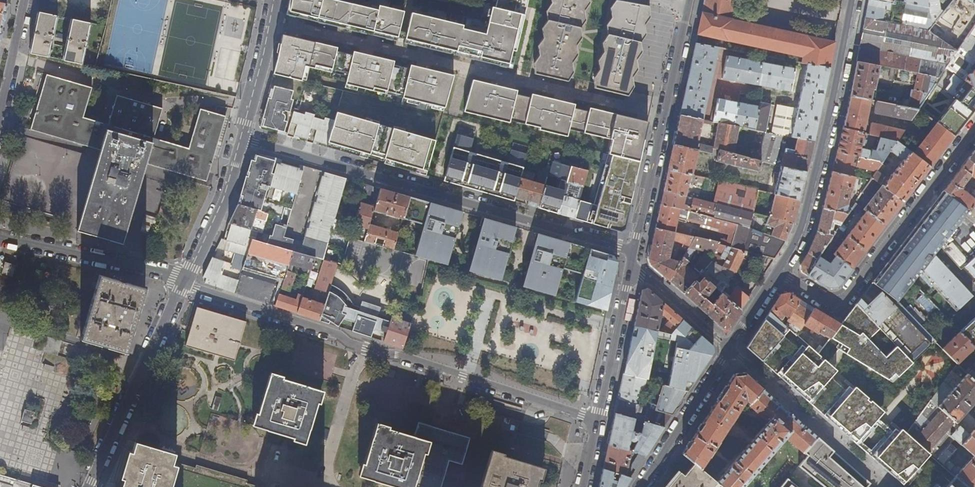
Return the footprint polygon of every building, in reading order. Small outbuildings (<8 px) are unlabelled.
[(286,15),(398,41),(405,8),(363,0),(289,0),(286,15)] [(496,8),(493,7),(487,31),(413,13),(405,43),(518,70),(535,0),(498,0),(496,8)] [(536,74),(568,82),(588,0),(553,0),(536,74)] [(649,6),(615,0),(611,23),(644,31),(649,6)] [(719,48),(728,49),(730,41),(803,57),(802,63),(808,64),(831,68),(836,43),(732,20),(736,0),(706,0),(698,34),(707,36),(705,45),(719,48)] [(929,8),(886,0),(869,0),(866,19),(895,25),(919,29),(929,31),(932,27),(930,8),(929,8)] [(908,0),(906,0),(886,0),(929,8),(928,0),(908,0)] [(929,8),(930,8),(932,27),(936,23),(944,12),(941,10),(939,0),(928,0),(929,8)] [(973,8),(972,7),(969,11),(967,10),(951,34),(964,42),(969,35),(974,26),(974,5),(973,8)] [(39,11),(30,54),(49,57),(58,15),(39,11)] [(72,19),(63,60),(82,64),(91,23),(83,21),(72,19)] [(895,25),(866,19),(857,62),(880,66),(892,69),(897,70),(918,74),(940,78),(947,69),(958,51),(929,31),(919,29),(895,25)] [(611,23),(607,40),(640,48),(644,31),(611,23)] [(951,34),(936,23),(932,27),(929,31),(958,51),(960,48),(964,42),(951,34)] [(960,48),(974,59),(974,39),(969,35),(964,42),(960,48)] [(445,110),(455,76),(411,66),(410,69),(394,66),(395,62),(354,53),(353,57),(337,53),(338,49),(282,37),(278,59),(273,74),(305,82),(309,67),(318,69),(319,67),(352,75),(349,86),(376,92),(376,90),(405,97),(405,99),(445,110)] [(640,48),(607,40),(595,89),(628,97),(640,48)] [(696,43),(680,115),(703,120),(719,48),(705,45),(696,43)] [(947,69),(960,78),(963,81),(965,82),(969,75),(968,72),(974,62),(974,59),(960,48),(958,51),(947,69)] [(723,78),(757,85),(762,62),(728,55),(723,78)] [(762,62),(757,85),(791,92),(796,69),(762,62)] [(857,62),(851,97),(871,101),(871,100),(874,90),(875,90),(876,86),(879,87),(880,84),(876,83),(880,66),(857,62)] [(831,68),(808,64),(796,118),(792,137),(798,138),(814,141),(821,111),(831,68)] [(965,82),(974,89),(974,68),(970,75),(969,75),(965,82)] [(960,78),(947,69),(940,78),(936,84),(947,93),(952,87),(945,82),(947,79),(956,85),(960,78)] [(915,88),(918,74),(897,70),(894,80),(894,84),(915,88)] [(910,107),(919,109),(925,100),(929,94),(936,84),(940,78),(918,74),(915,88),(910,107)] [(64,227),(73,230),(103,129),(151,144),(146,163),(206,181),(224,117),(201,111),(189,149),(153,138),(161,109),(119,97),(110,125),(83,117),(90,89),(45,76),(29,132),(86,149),(85,153),(21,134),(2,201),(66,220),(64,227)] [(610,155),(640,162),(648,122),(590,108),(589,112),(575,108),(576,105),(533,94),(532,98),(517,94),(518,91),(474,80),(465,112),(511,125),(511,123),(540,131),(540,133),(567,141),(569,134),(612,146),(610,155)] [(963,81),(959,87),(956,90),(955,89),(950,96),(952,97),(955,94),(974,109),(974,89),(965,82),(963,81)] [(882,84),(880,91),(892,93),(893,86),(882,84)] [(938,123),(955,136),(960,130),(961,128),(941,113),(947,106),(950,108),(949,109),(966,122),(973,113),(952,97),(950,96),(947,93),(936,84),(929,94),(937,100),(933,106),(925,100),(919,109),(938,123)] [(293,91),(274,86),(271,99),(268,98),(263,118),(265,119),(263,126),(285,132),(293,100),(291,99),(293,91)] [(937,100),(929,94),(925,100),(933,106),(937,100)] [(849,105),(843,128),(864,133),(871,101),(851,97),(849,105)] [(713,122),(718,123),(734,126),(738,102),(718,98),(713,122)] [(912,120),(919,109),(910,107),(878,101),(874,113),(912,120)] [(734,126),(739,127),(741,127),(742,124),(743,122),(748,123),(748,125),(747,128),(764,132),(766,132),(771,105),(760,103),(759,106),(738,102),(734,126)] [(778,106),(773,133),(782,135),(788,108),(778,106)] [(782,135),(787,136),(792,137),(796,118),(790,117),(792,109),(788,108),(782,135)] [(294,111),(287,136),(294,137),(295,135),(295,132),(298,133),(297,136),(307,139),(306,141),(313,143),(314,141),(315,138),(318,139),(317,142),(327,145),(335,120),(325,118),(325,120),(314,117),(315,115),(306,112),(305,115),(294,111)] [(327,145),(327,147),(426,176),(436,141),(337,112),(335,120),(327,145)] [(680,115),(674,144),(698,150),(712,154),(714,149),(734,154),(739,127),(734,126),(718,123),(713,147),(698,144),(703,120),(680,115)] [(897,141),(909,150),(917,140),(905,131),(872,123),(869,134),(879,137),(897,141)] [(914,154),(931,167),(940,155),(955,136),(938,123),(914,154)] [(843,128),(838,151),(854,155),(859,157),(883,162),(891,151),(897,141),(879,137),(875,148),(874,151),(861,148),(865,133),(864,133),(843,128)] [(103,129),(73,230),(123,244),(146,163),(151,144),(103,129)] [(757,160),(762,161),(775,164),(781,146),(784,147),(787,136),(782,135),(773,133),(772,133),(769,133),(766,132),(764,132),(757,160)] [(474,139),(457,134),(444,181),(515,202),(516,197),(524,170),(529,154),(511,149),(508,162),(470,152),(474,139)] [(783,159),(781,166),(806,172),(814,141),(798,138),(795,151),(786,148),(785,153),(782,152),(781,159),(783,159)] [(883,186),(904,202),(918,184),(931,167),(914,154),(909,150),(897,141),(891,151),(904,161),(889,180),(877,171),(877,172),(874,176),(873,178),(879,182),(883,186)] [(698,150),(674,144),(670,161),(669,168),(693,174),(698,150)] [(714,149),(712,154),(718,156),(717,161),(759,171),(762,161),(757,160),(734,154),(714,149)] [(838,151),(833,172),(852,177),(855,163),(852,163),(854,155),(838,151)] [(579,201),(573,218),(589,223),(620,232),(625,229),(640,162),(610,155),(608,154),(593,204),(579,200),(579,201)] [(241,197),(239,205),(262,212),(268,214),(268,215),(266,221),(263,233),(260,241),(294,251),(316,257),(324,260),(346,179),(324,172),(323,176),(322,175),(317,194),(318,194),(316,201),(315,201),(310,220),(311,221),(309,228),(308,227),(303,245),(294,242),(294,239),(285,236),(292,209),(266,202),(271,187),(296,194),(303,170),(299,169),(299,168),(281,163),(281,165),(271,162),(271,160),(256,156),(255,162),(252,161),(247,178),(245,177),(240,196),(241,197)] [(883,162),(859,157),(856,167),(877,172),(877,171),(883,162)] [(974,207),(974,205),(974,200),(961,189),(972,175),(974,177),(974,164),(969,159),(957,174),(944,191),(970,211),(974,207)] [(572,166),(553,161),(549,175),(561,179),(568,180),(572,166)] [(583,187),(588,171),(572,166),(568,180),(567,182),(583,187)] [(806,172),(781,166),(780,174),(776,173),(773,183),(777,184),(775,194),(777,195),(800,200),(806,172)] [(693,174),(669,168),(664,191),(684,195),(687,196),(690,182),(695,183),(695,182),(703,184),(705,177),(693,174)] [(524,170),(516,197),(530,200),(528,205),(539,208),(545,187),(546,185),(549,175),(543,174),(540,176),(539,180),(536,180),(535,182),(533,181),(535,173),(524,170)] [(833,172),(824,208),(848,214),(851,210),(852,209),(849,208),(848,205),(855,177),(852,177),(833,172)] [(858,172),(857,178),(870,181),(873,178),(874,176),(858,172)] [(870,181),(863,193),(868,196),(879,182),(873,178),(870,181)] [(558,189),(565,191),(567,182),(568,180),(561,179),(558,189)] [(759,191),(720,181),(715,203),(718,203),(753,213),(759,191)] [(579,200),(583,187),(567,182),(565,191),(563,196),(579,200)] [(370,199),(373,186),(366,184),(362,197),(370,199)] [(545,187),(539,208),(550,212),(558,214),(563,196),(565,191),(558,189),(546,185),(545,187)] [(867,211),(886,226),(893,216),(904,202),(883,186),(864,209),(867,211)] [(374,211),(403,220),(403,219),(409,197),(381,188),(375,208),(374,211)] [(684,195),(664,191),(661,204),(680,208),(693,212),(694,209),(691,208),(692,207),(688,206),(686,204),(682,203),(684,195)] [(964,219),(970,211),(944,191),(943,192),(938,198),(964,219)] [(800,200),(777,195),(771,218),(794,224),(800,200)] [(558,214),(573,218),(579,201),(579,200),(563,196),(558,214)] [(424,225),(431,203),(409,197),(403,219),(424,225)] [(698,198),(694,212),(714,218),(718,203),(715,203),(698,198)] [(930,209),(956,228),(956,229),(964,219),(938,198),(930,209)] [(424,225),(416,251),(448,260),(462,212),(431,203),(424,225)] [(753,213),(718,203),(714,218),(738,224),(750,228),(752,219),(775,228),(771,236),(786,242),(794,224),(771,218),(753,213)] [(852,209),(851,210),(857,214),(862,208),(856,203),(852,209)] [(369,229),(370,225),(374,211),(375,208),(361,204),(355,224),(369,229)] [(680,208),(661,204),(656,228),(696,237),(697,232),(676,227),(679,216),(688,218),(687,220),(702,224),(720,229),(719,233),(731,236),(730,238),(734,239),(738,224),(714,218),(694,212),(693,212),(680,208)] [(266,221),(268,215),(268,214),(262,212),(239,205),(237,205),(229,223),(251,230),(255,217),(266,221)] [(162,208),(160,217),(168,220),(171,210),(162,208)] [(848,214),(824,208),(818,232),(809,253),(802,263),(803,272),(808,275),(820,257),(826,248),(836,233),(833,232),(835,224),(841,226),(848,214)] [(934,255),(941,247),(942,245),(956,228),(930,209),(886,266),(873,282),(887,293),(895,298),(898,301),(922,270),(934,255)] [(848,236),(867,251),(877,237),(886,226),(867,211),(848,236)] [(152,217),(145,215),(143,221),(151,223),(152,217)] [(483,218),(470,266),(502,275),(515,227),(483,218)] [(251,230),(229,223),(226,231),(229,232),(228,237),(234,239),(230,252),(247,257),(253,239),(249,238),(251,230)] [(720,229),(702,224),(701,228),(719,233),(720,229)] [(775,259),(786,242),(771,236),(750,228),(738,224),(734,239),(732,243),(731,248),(743,251),(745,251),(775,259)] [(150,227),(142,225),(140,231),(148,233),(150,227)] [(383,247),(395,250),(399,233),(370,225),(369,229),(367,236),(365,242),(375,245),(377,238),(385,241),(383,247)] [(669,281),(683,258),(697,237),(696,237),(656,228),(649,259),(651,265),(669,281)] [(836,233),(826,248),(830,251),(844,233),(838,229),(836,233)] [(351,238),(365,242),(367,236),(353,232),(351,238)] [(590,249),(537,234),(524,282),(557,291),(563,268),(583,274),(590,249)] [(836,256),(853,268),(859,261),(867,251),(848,236),(834,254),(836,256)] [(683,258),(669,281),(684,294),(700,275),(712,261),(711,261),(708,259),(702,256),(696,267),(692,271),(685,265),(689,261),(688,261),(697,250),(712,253),(715,254),(717,250),(720,245),(720,243),(715,242),(697,237),(683,258)] [(294,251),(260,241),(253,239),(247,257),(244,267),(285,278),(287,271),(290,261),(294,251)] [(716,239),(715,242),(720,243),(720,245),(731,248),(732,243),(716,239)] [(711,261),(712,261),(734,272),(735,272),(745,251),(743,251),(731,248),(720,245),(717,250),(730,253),(726,261),(714,255),(711,261)] [(612,256),(590,249),(583,274),(575,302),(607,310),(616,272),(618,262),(612,256)] [(312,267),(316,257),(294,251),(290,261),(312,267)] [(447,265),(448,260),(416,251),(415,256),(428,259),(447,265)] [(972,295),(934,255),(922,270),(959,309),(972,295)] [(820,257),(808,275),(829,288),(839,287),(846,277),(853,268),(836,256),(830,264),(820,257)] [(225,261),(213,257),(212,259),(203,277),(207,278),(205,283),(235,293),(239,280),(221,274),(225,261)] [(966,266),(974,276),(974,258),(966,266)] [(330,288),(338,264),(328,261),(319,287),(329,290),(330,288)] [(712,261),(700,275),(714,287),(721,293),(734,272),(712,261)] [(7,263),(4,273),(14,275),(16,265),(7,263)] [(500,280),(502,275),(470,266),(469,271),(500,280)] [(285,278),(282,288),(290,291),(296,273),(287,271),(285,278)] [(100,275),(80,339),(101,345),(106,327),(112,328),(107,347),(127,353),(146,289),(126,283),(120,301),(114,300),(120,281),(100,275)] [(700,275),(684,294),(724,329),(730,328),(750,298),(737,288),(729,300),(722,294),(720,296),(712,290),(714,287),(700,275)] [(555,296),(557,291),(524,282),(523,287),(555,296)] [(720,296),(722,294),(721,293),(714,287),(712,290),(720,296)] [(325,303),(319,320),(328,323),(330,321),(338,327),(344,319),(355,322),(352,331),(371,337),(373,329),(382,332),(382,331),(388,333),(392,319),(380,315),(382,307),(363,301),(361,308),(354,305),(351,302),(344,296),(334,290),(330,288),(329,290),(325,303)] [(670,334),(683,320),(647,289),(642,290),(634,326),(658,331),(662,312),(671,320),(661,332),(670,334)] [(935,341),(898,301),(895,298),(887,293),(885,295),(884,294),(882,292),(868,305),(861,298),(857,304),(913,363),(935,341)] [(799,302),(800,300),(789,293),(782,294),(771,312),(782,322),(784,319),(784,317),(789,320),(799,302)] [(276,306),(298,313),(302,302),(280,294),(276,306)] [(319,320),(325,303),(322,302),(322,303),(306,298),(307,295),(304,294),(302,302),(298,313),(319,320)] [(802,330),(805,325),(812,313),(800,306),(802,303),(799,302),(789,320),(788,321),(802,330)] [(845,354),(888,381),(894,375),(898,377),(913,363),(857,304),(851,312),(841,324),(831,338),(848,349),(845,354)] [(197,308),(186,347),(236,361),(247,322),(197,308)] [(831,338),(841,324),(833,319),(815,308),(812,313),(805,325),(818,333),(820,332),(824,335),(826,334),(831,338)] [(771,312),(747,347),(770,368),(787,383),(803,397),(817,409),(833,423),(843,431),(857,444),(877,462),(897,479),(906,486),(968,486),(957,477),(951,483),(927,461),(932,455),(907,433),(904,430),(898,436),(876,417),(882,411),(855,387),(850,394),(832,377),(837,371),(833,367),(819,354),(809,346),(803,352),(781,333),(787,326),(782,322),(771,312)] [(974,346),(974,318),(960,332),(974,347),(974,346)] [(411,325),(392,319),(388,333),(384,342),(403,348),(411,325)] [(624,374),(647,380),(655,338),(676,342),(667,386),(688,392),(714,352),(713,347),(683,320),(670,334),(661,332),(658,331),(634,326),(624,374)] [(974,347),(960,332),(942,349),(957,363),(974,347)] [(57,354),(60,340),(45,337),(42,351),(57,354)] [(968,374),(958,364),(931,400),(939,406),(968,374)] [(256,413),(252,426),(264,430),(294,438),(293,442),(306,445),(318,403),(321,404),(325,392),(283,379),(284,377),(271,373),(259,414),(256,413)] [(805,452),(817,437),(746,374),(745,374),(745,373),(735,375),(735,376),(734,376),(683,454),(694,464),(702,470),(710,457),(711,457),(720,443),(719,443),(746,402),(750,404),(749,405),(768,422),(716,482),(720,485),(722,486),(745,486),(784,444),(801,458),(805,452)] [(624,374),(618,400),(639,406),(640,406),(647,380),(624,374)] [(968,412),(974,404),(974,382),(968,374),(939,406),(974,438),(974,418),(968,412)] [(644,404),(643,407),(648,409),(672,416),(688,392),(667,386),(663,385),(662,387),(663,387),(658,406),(646,402),(644,404)] [(639,406),(618,400),(615,413),(635,419),(639,406)] [(907,433),(932,455),(957,477),(968,486),(974,486),(974,438),(939,406),(931,400),(907,433)] [(648,409),(644,422),(664,428),(672,416),(648,409)] [(635,419),(615,413),(608,445),(628,450),(629,445),(630,441),(633,441),(634,441),(634,440),(636,440),(634,446),(632,452),(640,454),(646,456),(664,428),(644,422),(641,434),(632,431),(635,419)] [(644,422),(635,419),(632,431),(641,434),(644,422)] [(451,461),(464,465),(472,438),(431,425),(420,422),(415,436),(377,424),(365,462),(362,462),(358,475),(400,486),(443,486),(451,461)] [(744,422),(741,428),(746,431),(750,426),(744,422)] [(817,437),(805,452),(846,486),(857,486),(864,479),(817,437)] [(246,483),(247,481),(195,466),(194,468),(175,462),(177,454),(134,442),(131,452),(128,451),(120,477),(123,478),(120,486),(259,486),(246,483)] [(805,452),(801,458),(784,444),(745,486),(846,486),(805,452)] [(628,450),(608,445),(603,469),(613,473),(618,474),(629,478),(630,472),(627,471),(631,451),(628,450)] [(539,480),(541,481),(545,469),(505,456),(505,454),(492,450),(481,486),(537,486),(539,480)] [(636,470),(646,456),(640,454),(632,467),(636,470)] [(720,485),(716,482),(702,470),(694,464),(685,475),(678,470),(664,486),(718,486),(720,485)] [(603,469),(599,486),(626,486),(631,479),(629,478),(618,474),(616,481),(611,479),(613,473),(603,469)] [(0,475),(0,486),(41,486),(0,475)]
